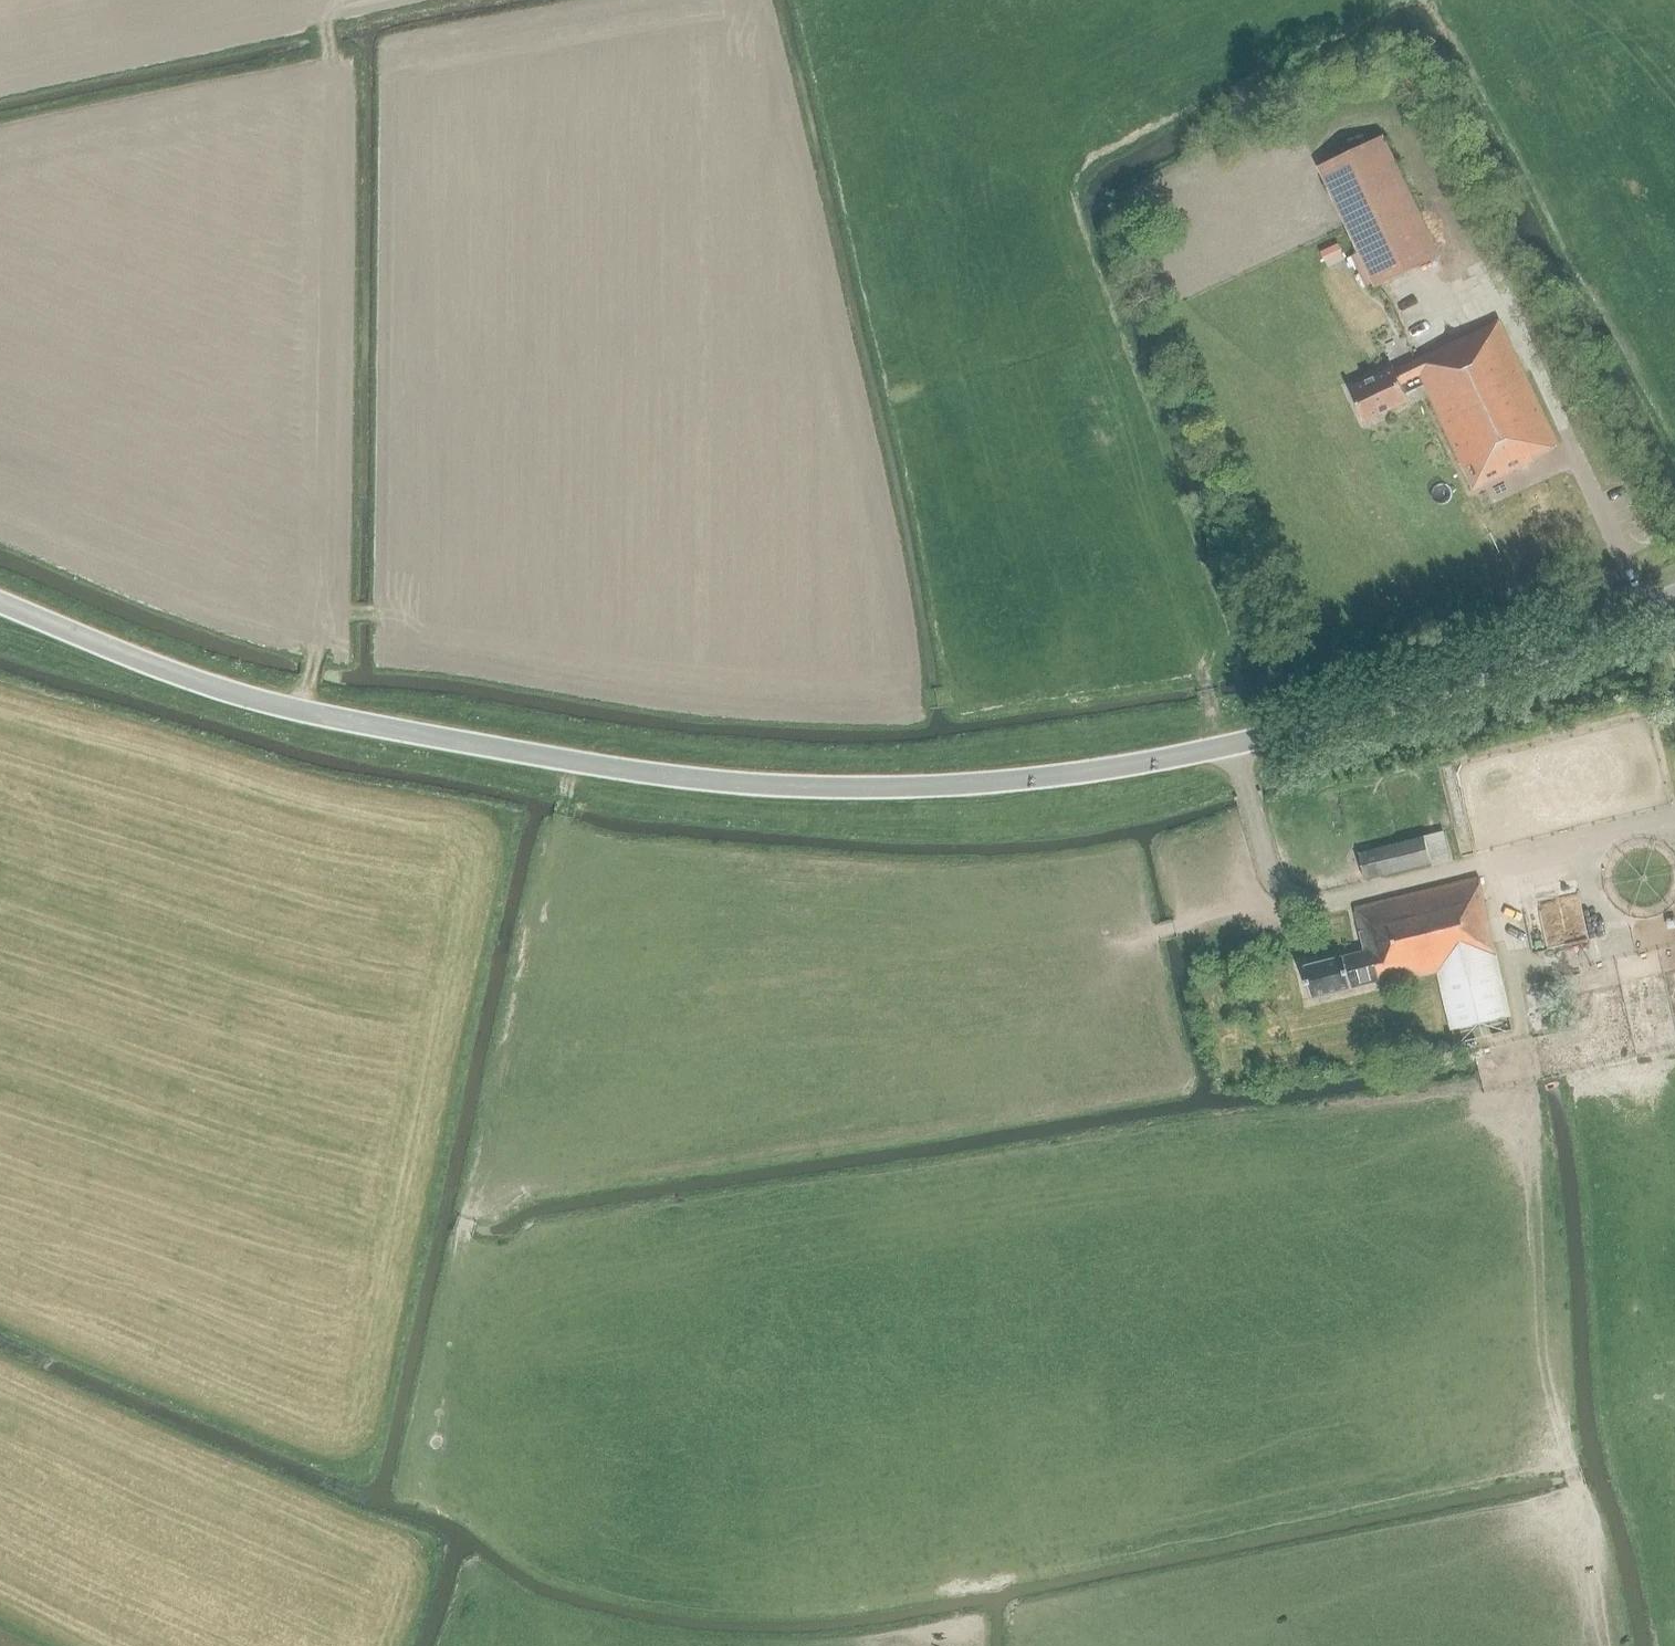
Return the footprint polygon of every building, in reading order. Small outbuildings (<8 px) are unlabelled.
[(1321,165),(1378,285),(1449,251),(1437,226),(1426,231),(1381,137),(1321,165)] [(1341,249),(1338,242),(1321,249),(1323,256),(1341,249)] [(1532,456),(1558,444),(1499,320),(1413,360),(1413,361),(1395,370),(1394,370),(1393,368),(1393,367),(1350,388),(1365,420),(1408,400),(1403,388),(1422,379),(1474,489),(1534,460),(1532,456)] [(1388,357),(1393,367),(1393,368),(1394,370),(1395,370),(1413,361),(1413,360),(1407,348),(1388,357)] [(1560,606),(1571,601),(1566,589),(1555,593),(1560,606)] [(1413,839),(1360,853),(1366,881),(1431,863),(1450,859),(1443,831),(1423,837),(1413,839)] [(1496,958),(1494,947),(1479,877),(1354,908),(1364,951),(1303,966),(1310,998),(1378,981),(1379,986),(1437,972),(1454,1044),(1511,1030),(1494,958),(1496,958)]
